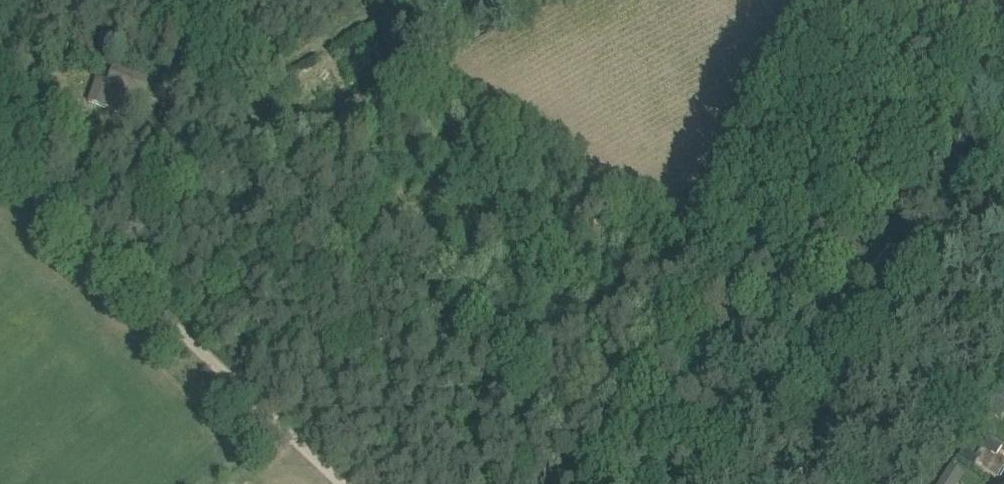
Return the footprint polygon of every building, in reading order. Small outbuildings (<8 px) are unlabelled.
[(296,9),(310,1),(312,5),(320,0),(290,0),(296,9)] [(148,78),(114,66),(107,83),(96,79),(89,102),(118,112),(125,93),(129,94),(130,89),(142,94),(148,78)] [(979,459),(964,448),(958,456),(974,466),(979,459)]
